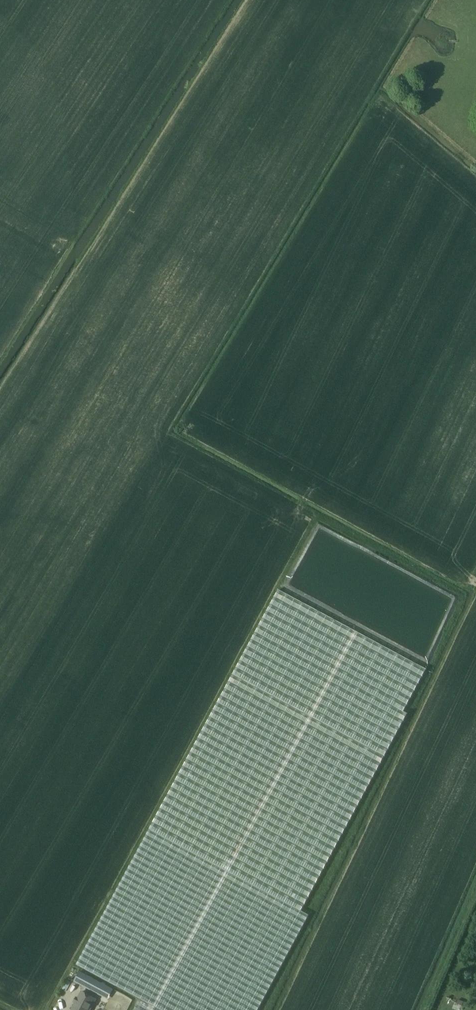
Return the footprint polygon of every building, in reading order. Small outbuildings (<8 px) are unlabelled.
[(308,915),(307,914),(311,907),(304,904),(406,713),(403,711),(426,668),(278,589),(149,830),(76,966),(140,1000),(134,1009),(257,1009),(308,915)] [(71,1009),(90,1009),(95,1000),(81,992),(71,1009)]
